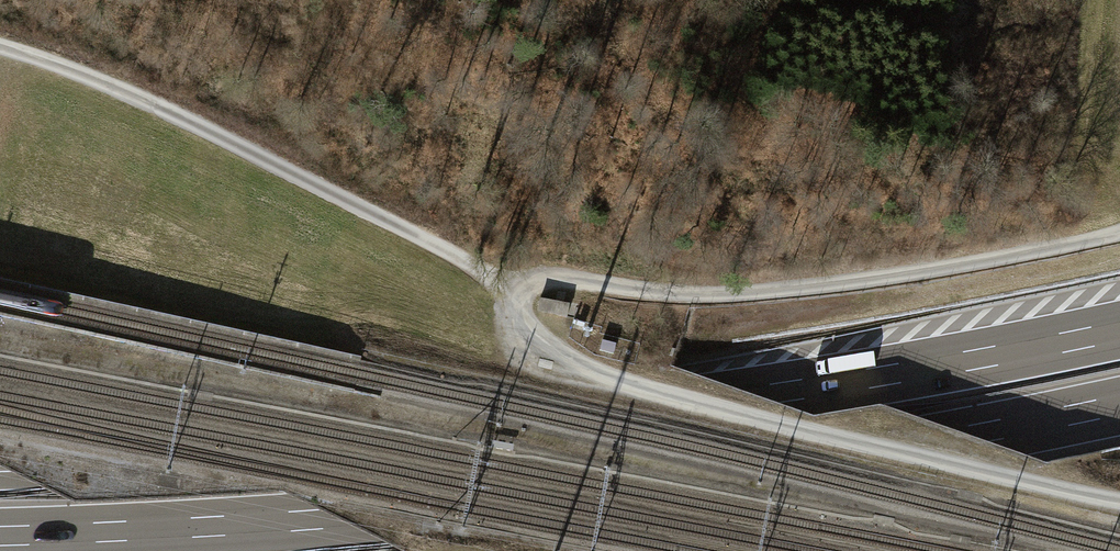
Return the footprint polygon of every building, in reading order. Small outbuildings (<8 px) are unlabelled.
[(569,302),(538,297),(536,310),(566,316),(569,302)] [(616,343),(601,339),(598,349),(613,353),(616,343)]
